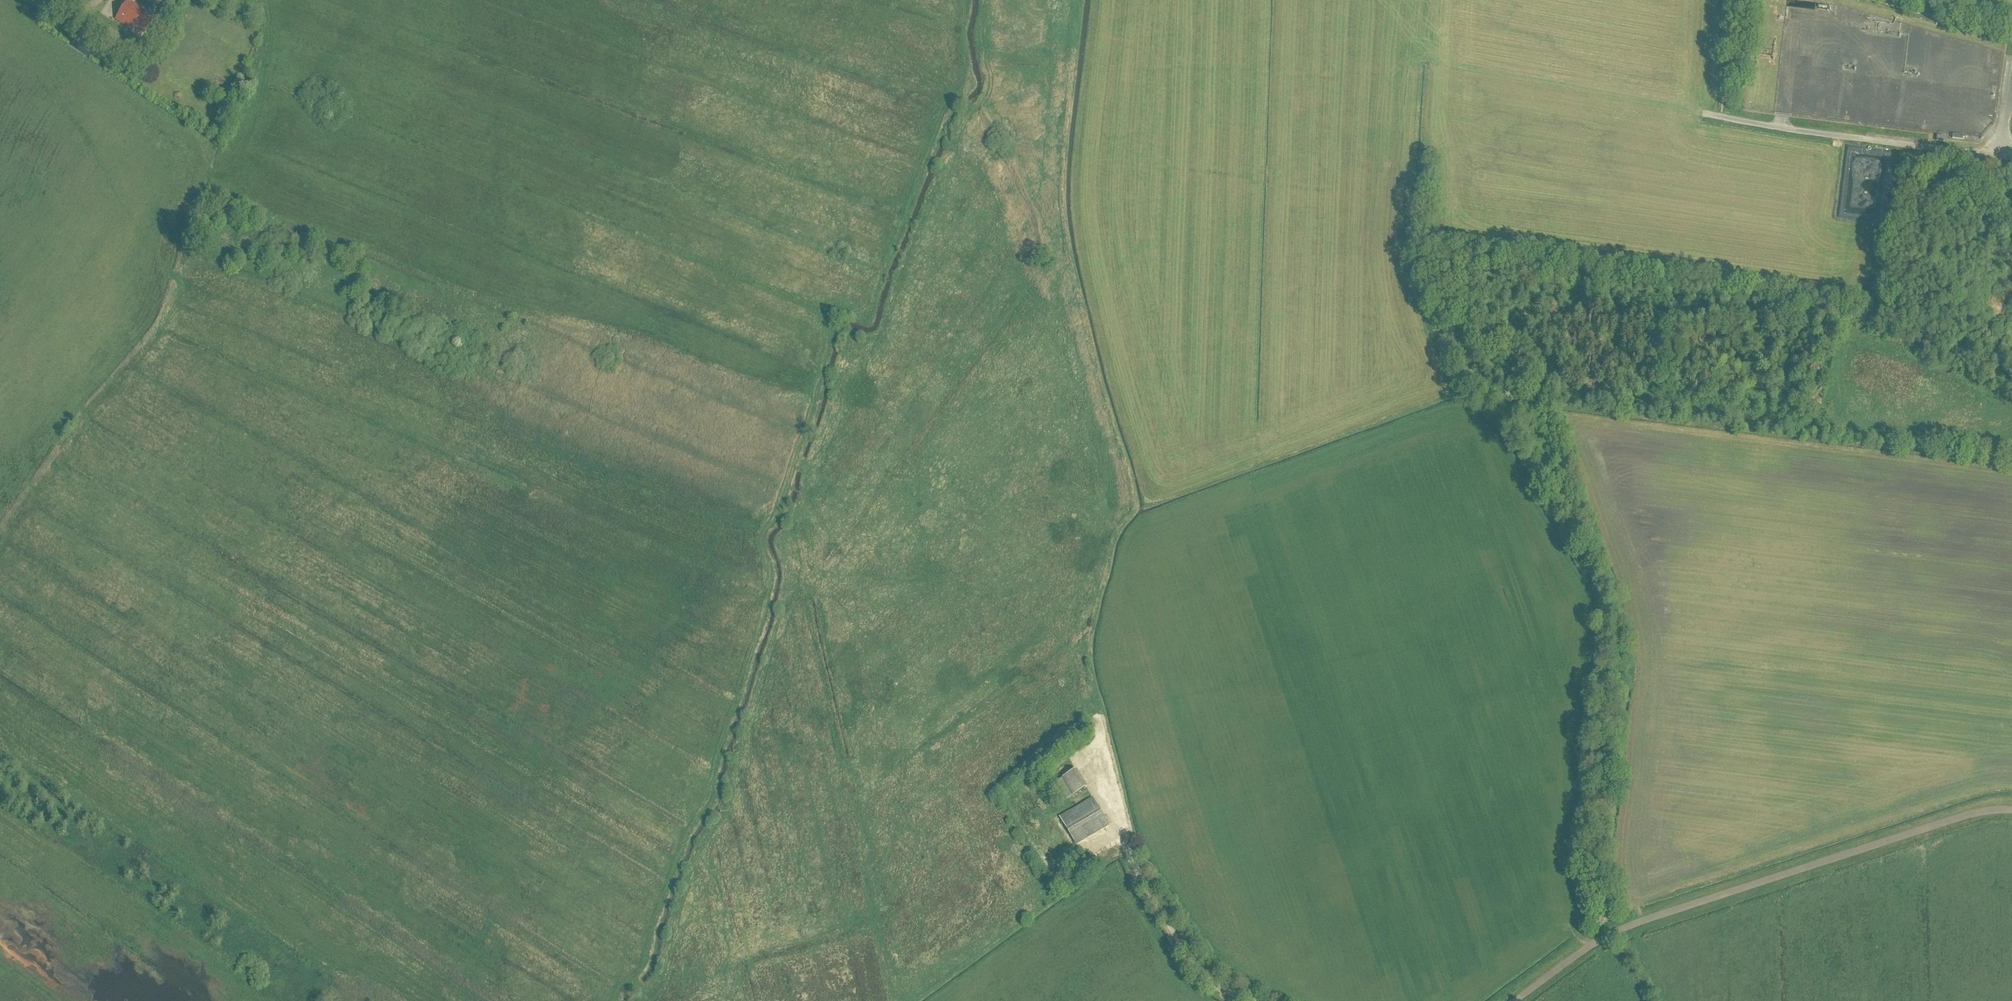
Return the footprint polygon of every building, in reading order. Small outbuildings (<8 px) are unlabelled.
[(153,9),(156,4),(159,6),(164,0),(149,0),(146,4),(153,9)] [(133,30),(135,27),(145,34),(153,22),(143,16),(145,13),(127,2),(116,19),(133,30)] [(1853,72),(1854,64),(1842,62),(1841,70),(1853,72)] [(1914,80),(1915,71),(1903,70),(1902,78),(1914,80)] [(1077,769),(1063,778),(1072,796),(1088,788),(1077,769)] [(1077,845),(1109,826),(1092,799),(1061,818),(1077,845)]
